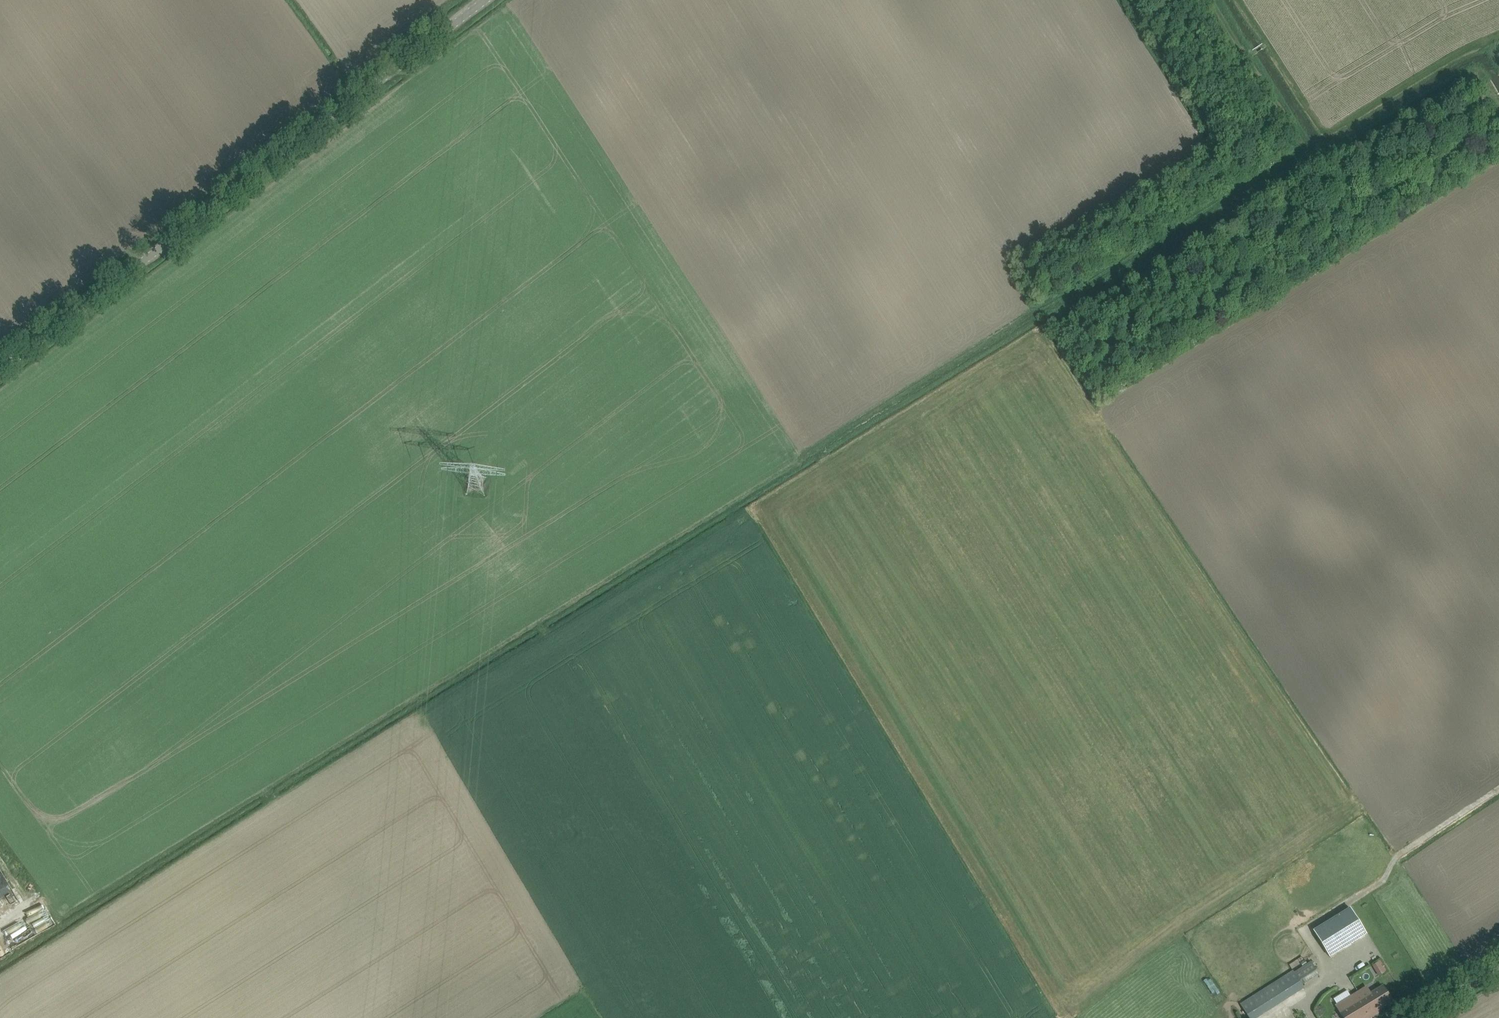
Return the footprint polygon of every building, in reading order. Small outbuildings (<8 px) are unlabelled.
[(1366,935),(1350,908),(1314,931),(1330,958),(1366,935)] [(1383,959),(1373,965),(1379,976),(1389,970),(1383,959)] [(1293,971),(1275,983),(1287,1001),(1303,990),(1301,986),(1319,974),(1311,962),(1294,973),(1293,971)] [(1334,999),(1337,1005),(1336,1006),(1343,1017),(1370,1017),(1379,1013),(1377,1011),(1392,1001),(1383,986),(1371,994),(1367,987),(1351,996),(1348,991),(1348,990),(1334,999)]
